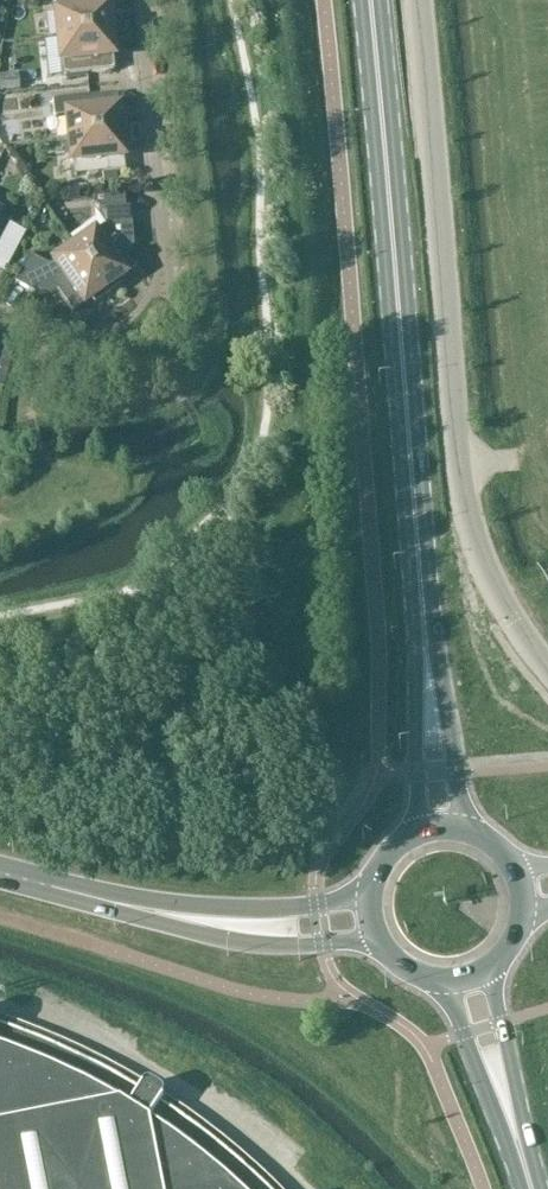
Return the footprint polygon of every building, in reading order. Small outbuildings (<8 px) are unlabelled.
[(116,33),(114,16),(106,17),(105,10),(108,10),(107,0),(54,0),(56,14),(55,14),(58,39),(116,33)] [(118,49),(116,33),(58,39),(60,63),(61,63),(62,77),(114,72),(113,56),(110,56),(110,50),(118,49)] [(0,75),(0,91),(19,90),(18,74),(0,75)] [(66,118),(68,140),(127,134),(125,117),(117,118),(116,112),(118,111),(117,95),(52,102),(54,119),(66,118)] [(127,134),(68,140),(71,164),(73,178),(125,173),(123,157),(121,157),(120,151),(128,150),(127,134)] [(117,192),(96,193),(97,207),(118,205),(117,192)] [(94,234),(74,248),(108,296),(121,286),(117,280),(122,276),(123,278),(136,269),(125,253),(132,248),(133,248),(130,209),(102,211),(96,215),(104,227),(94,234)] [(9,226),(10,223),(0,218),(0,242),(9,226)] [(9,226),(0,242),(0,273),(3,275),(24,234),(9,226)] [(108,296),(74,248),(54,263),(48,267),(29,257),(15,284),(35,295),(36,293),(37,293),(56,292),(57,292),(73,314),(86,305),(84,303),(89,299),(94,306),(108,296)] [(273,1188),(255,1172),(252,1176),(235,1161),(238,1157),(220,1142),(217,1146),(199,1132),(202,1128),(183,1114),(180,1118),(161,1106),(165,1101),(165,1099),(166,1097),(166,1095),(165,1093),(164,1092),(162,1090),(154,1085),(153,1084),(151,1084),(149,1084),(147,1085),(145,1086),(140,1092),(122,1081),(124,1077),(103,1066),(101,1070),(81,1060),(83,1056),(61,1046),(59,1050),(38,1042),(40,1037),(18,1029),(16,1033),(0,1028),(0,1188),(272,1188),(273,1188)]
